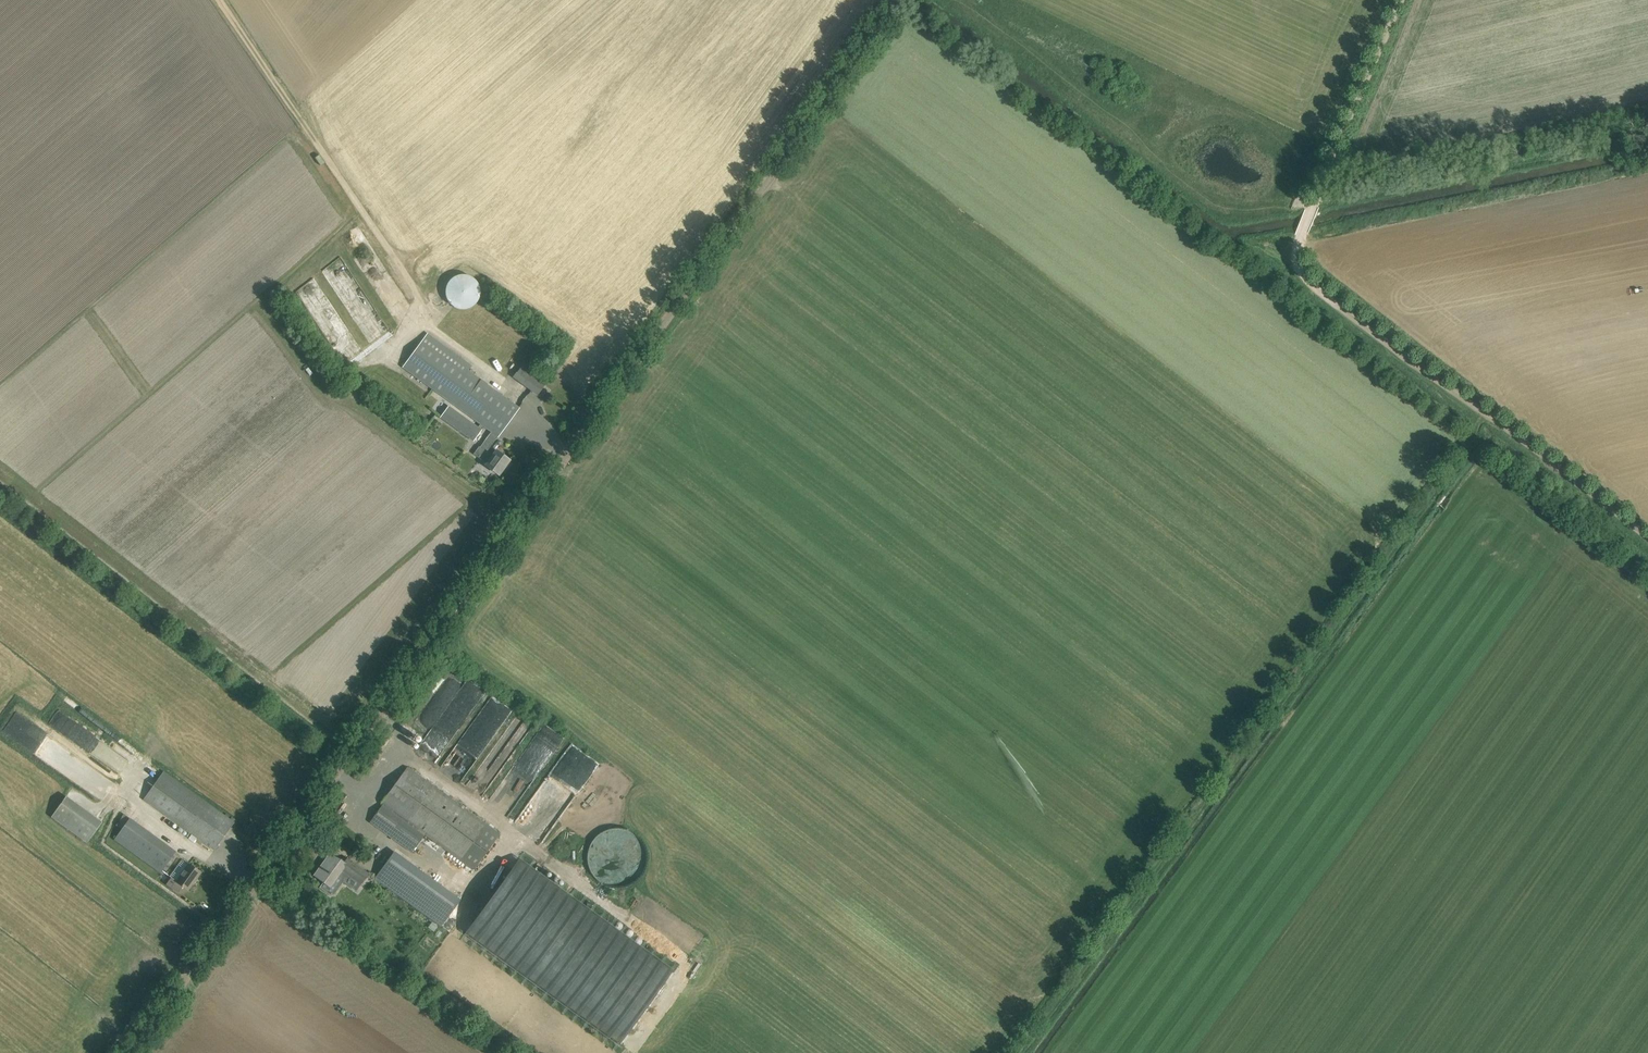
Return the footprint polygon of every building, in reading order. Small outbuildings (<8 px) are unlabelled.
[(475,279),(473,278),(471,277),(467,275),(464,274),(459,275),(453,278),(452,278),(450,281),(449,282),(448,284),(447,286),(446,288),(446,290),(446,292),(446,296),(447,299),(449,303),(451,305),(454,307),(457,309),(458,309),(463,310),(466,309),(468,309),(470,308),(472,307),(475,305),(476,304),(477,303),(478,301),(479,299),(480,295),(480,292),(480,288),(478,284),(477,281),(475,279)] [(428,333),(403,367),(452,403),(441,418),(473,442),(484,427),(491,432),(481,447),(484,449),(486,451),(519,408),(468,371),(472,367),(428,333)] [(514,377),(537,395),(548,380),(524,363),(514,377)] [(504,468),(506,469),(510,463),(509,462),(510,460),(496,451),(493,456),(486,451),(484,449),(483,450),(477,458),(486,464),(486,465),(499,475),(504,468)] [(467,680),(458,694),(475,704),(484,690),(467,680)] [(494,736),(513,710),(495,697),(477,720),(492,730),(490,733),(494,736)] [(118,771),(128,757),(60,711),(47,730),(17,711),(3,732),(100,797),(112,779),(105,775),(111,767),(118,771)] [(500,834),(416,773),(407,767),(381,803),(383,804),(370,822),(412,852),(425,835),(474,870),(500,834)] [(234,823),(226,816),(163,771),(143,799),(215,850),(234,823)] [(52,816),(87,841),(102,822),(66,796),(52,816)] [(115,839),(161,873),(176,852),(130,818),(115,839)] [(589,841),(587,861),(589,869),(593,878),(606,887),(626,885),(638,877),(645,864),(646,848),(636,835),(621,828),(603,830),(589,841)] [(461,900),(432,878),(394,851),(375,877),(442,925),(461,900)] [(348,875),(356,864),(347,858),(344,863),(331,853),(314,876),(330,887),(342,870),(348,875)] [(518,861),(467,932),(619,1042),(671,971),(518,861)] [(201,872),(192,866),(189,863),(176,881),(172,877),(167,884),(178,893),(183,886),(188,890),(201,872)] [(689,924),(680,934),(695,947),(703,937),(689,924)]
